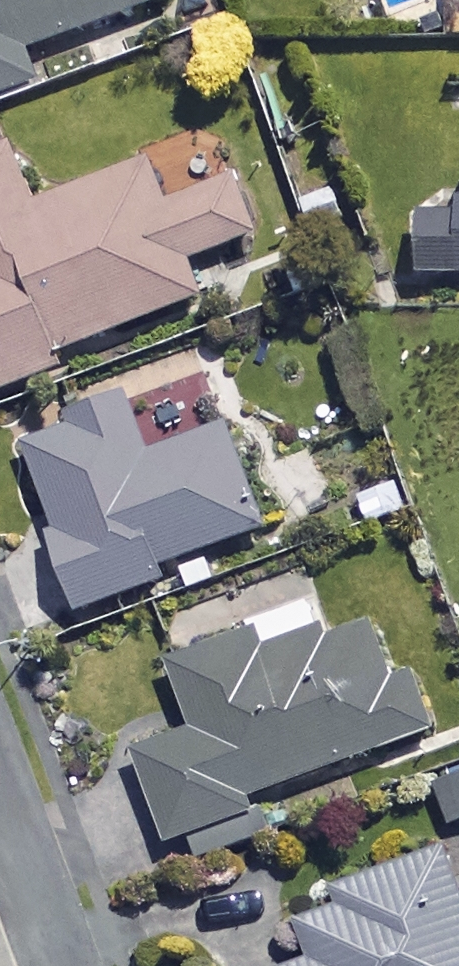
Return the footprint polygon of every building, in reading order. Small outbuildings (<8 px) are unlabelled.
[(31,83),(19,51),(150,0),(0,0),(0,95),(31,83)] [(50,367),(45,353),(194,297),(179,260),(251,233),(228,174),(156,202),(140,160),(29,202),(7,144),(0,147),(0,386),(50,367)] [(411,206),(411,274),(458,274),(458,206),(411,206)] [(142,450),(120,393),(14,434),(57,549),(47,553),(69,610),(155,578),(150,567),(260,525),(220,420),(142,450)] [(390,474),(343,492),(361,535),(407,517),(390,474)] [(370,653),(355,614),(318,628),(309,603),(160,659),(186,728),(126,751),(160,843),(185,834),(193,856),(265,829),(252,794),(422,730),(391,645),(370,653)] [(428,779),(448,824),(458,820),(458,765),(428,779)] [(439,847),(324,885),(330,904),(289,918),(304,961),(288,965),(458,965),(458,906),(439,847)]
